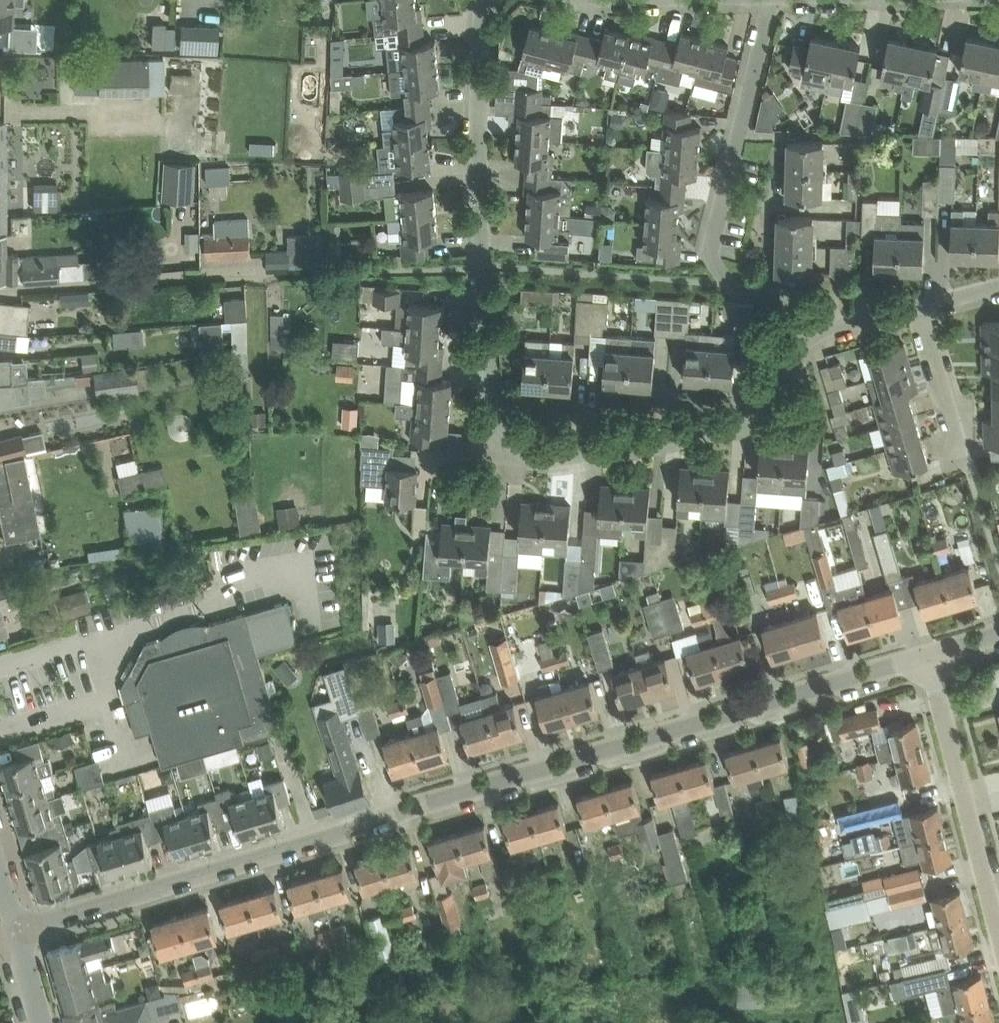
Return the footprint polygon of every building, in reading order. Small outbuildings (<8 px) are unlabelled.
[(13,27),(14,11),(25,11),(26,0),(0,0),(0,26),(13,27)] [(377,34),(424,29),(422,6),(417,7),(417,0),(374,0),(377,34)] [(152,34),(152,47),(165,47),(165,35),(166,22),(153,22),(152,34)] [(181,23),(180,49),(218,50),(219,24),(181,23)] [(520,68),(544,74),(546,62),(554,31),(531,25),(520,68)] [(388,46),(391,70),(439,65),(436,41),(426,42),(424,29),(377,34),(398,32),(400,45),(388,46)] [(592,36),(582,71),(588,73),(589,67),(584,66),(586,61),(608,67),(606,75),(618,79),(630,35),(607,29),(604,39),(592,36)] [(546,62),(544,74),(560,79),(564,67),(582,71),(592,36),(570,30),(568,35),(554,31),(546,62)] [(668,40),(658,76),(658,77),(681,83),(685,72),(686,67),(698,70),(706,39),(682,33),(679,43),(668,40)] [(630,35),(618,79),(619,79),(622,66),(658,76),(668,40),(645,34),(644,39),(630,35)] [(972,87),(982,90),(992,42),(968,36),(960,71),(974,74),(972,87)] [(827,89),(837,42),(812,37),(811,43),(795,39),(791,68),(805,71),(802,84),(827,89)] [(894,88),(904,90),(914,43),(890,38),(882,73),(897,76),(894,88)] [(706,39),(698,70),(695,81),(718,87),(734,91),(736,84),(733,83),(740,59),(727,56),(730,45),(706,39)] [(837,42),(827,89),(837,91),(839,78),(854,81),(857,67),(861,47),(837,42)] [(992,42),(982,90),(991,91),(994,78),(998,79),(998,43),(992,42)] [(914,43),(904,90),(903,96),(912,98),(916,80),(928,82),(922,109),(928,111),(923,134),(933,136),(938,113),(946,76),(934,73),(939,48),(914,43)] [(347,57),(334,61),(337,73),(351,69),(347,57)] [(149,58),(75,59),(75,92),(100,92),(100,94),(149,93),(166,93),(165,58),(149,59),(149,58)] [(404,93),(405,106),(431,103),(430,90),(441,89),(439,65),(391,70),(393,94),(404,93)] [(333,87),(332,111),(341,110),(341,87),(355,87),(354,73),(333,74),(333,87)] [(946,76),(938,113),(952,116),(954,116),(957,98),(961,79),(946,76)] [(172,81),(171,90),(193,91),(193,82),(172,81)] [(517,86),(517,99),(554,102),(554,98),(547,89),(517,86)] [(580,91),(577,101),(588,104),(590,98),(586,92),(580,91)] [(781,96),(763,93),(757,125),(775,128),(781,96)] [(839,132),(857,132),(863,102),(847,98),(839,132)] [(520,123),(519,138),(551,140),(563,140),(565,116),(553,116),(554,102),(517,99),(515,123),(520,123)] [(863,102),(857,132),(873,133),(879,105),(863,102)] [(384,128),(386,144),(398,143),(430,140),(429,126),(433,126),(431,103),(405,106),(395,107),(396,127),(384,128)] [(650,147),(650,148),(700,151),(702,127),(691,126),(692,113),(666,111),(664,136),(669,136),(668,149),(650,147)] [(613,113),(612,126),(621,126),(622,114),(613,113)] [(351,136),(342,137),(342,134),(330,135),(330,146),(352,144),(351,136)] [(940,164),(940,180),(939,200),(955,201),(956,165),(958,144),(963,144),(962,153),(979,153),(980,136),(972,136),(956,136),(943,136),(940,164)] [(528,162),(527,175),(574,178),(553,175),(555,153),(550,153),(551,140),(519,138),(517,161),(528,162)] [(432,164),(430,140),(398,143),(400,168),(432,164)] [(824,141),(790,140),(789,168),(824,169),(824,141)] [(851,142),(851,156),(859,156),(860,142),(851,142)] [(660,186),(660,187),(686,189),(688,175),(698,176),(700,151),(650,148),(648,169),(652,173),(658,174),(657,185),(660,186)] [(851,156),(851,170),(859,170),(859,156),(851,156)] [(167,161),(165,197),(194,199),(196,162),(167,161)] [(230,165),(206,167),(207,184),(232,183),(230,165)] [(824,169),(789,168),(788,196),(823,197),(824,169)] [(342,185),(342,186),(367,183),(392,181),(367,183),(366,169),(328,173),(329,186),(342,185)] [(859,170),(851,170),(850,183),(859,184),(859,170)] [(530,198),(529,212),(571,215),(574,178),(527,175),(525,198),(530,198)] [(939,215),(939,200),(940,180),(925,179),(924,214),(939,215)] [(33,182),(33,209),(57,209),(57,182),(33,182)] [(367,183),(342,186),(343,199),(368,196),(367,183)] [(858,198),(859,184),(850,183),(850,198),(858,198)] [(649,197),(647,222),(679,224),(680,210),(685,210),(686,189),(660,187),(659,198),(649,197)] [(394,193),(386,194),(386,195),(388,218),(437,214),(435,189),(415,191),(403,192),(397,193),(394,193)] [(876,234),(875,268),(900,268),(902,213),(879,212),(879,199),(864,199),(864,218),(857,218),(857,233),(876,234)] [(587,216),(602,217),(603,205),(588,204),(587,216)] [(604,204),(604,217),(616,217),(616,209),(611,204),(604,204)] [(952,236),(952,256),(976,256),(977,223),(965,223),(965,209),(953,209),(952,236)] [(976,256),(998,257),(998,210),(990,210),(990,224),(977,223),(976,256)] [(571,215),(529,212),(527,236),(538,237),(537,256),(570,258),(572,228),(570,228),(571,215)] [(902,213),(900,268),(924,269),(926,221),(914,221),(902,221),(902,213)] [(437,214),(388,218),(391,241),(402,240),(404,254),(430,252),(429,239),(439,238),(437,214)] [(814,216),(780,215),(779,243),(814,245),(814,216)] [(590,217),(590,231),(602,232),(602,218),(590,217)] [(849,218),(848,233),(857,233),(857,218),(849,218)] [(252,256),(250,236),(249,219),(217,221),(218,234),(208,234),(209,258),(252,256)] [(678,237),(679,224),(647,222),(645,245),(639,245),(638,258),(681,261),(683,238),(678,237)] [(341,223),(330,224),(330,231),(342,230),(341,223)] [(8,232),(0,232),(0,281),(24,281),(91,276),(112,274),(112,259),(75,261),(75,252),(23,255),(23,257),(19,257),(19,254),(8,254),(8,232)] [(185,232),(185,250),(199,250),(199,232),(185,232)] [(848,233),(848,247),(857,247),(857,233),(848,233)] [(290,236),(291,251),(268,252),(268,266),(327,265),(326,235),(290,236)] [(814,245),(779,243),(778,272),(813,273),(814,245)] [(832,267),(843,268),(844,246),(832,245),(832,267)] [(848,247),(847,260),(856,261),(857,247),(848,247)] [(341,253),(330,253),(329,264),(341,265),(341,253)] [(847,260),(847,274),(856,274),(856,261),(847,260)] [(359,300),(375,300),(375,302),(401,304),(402,290),(379,288),(379,284),(360,284),(359,300)] [(555,303),(556,289),(524,287),(523,301),(555,303)] [(89,291),(77,291),(78,304),(90,303),(89,291)] [(577,332),(593,333),(596,292),(580,291),(579,298),(577,332)] [(596,292),(593,333),(603,334),(604,326),(608,326),(610,301),(608,300),(609,293),(596,292)] [(656,333),(673,334),(675,297),(659,296),(656,333)] [(248,320),(247,297),(226,299),(228,321),(234,321),(248,320)] [(685,378),(710,380),(713,332),(690,331),(692,299),(675,297),(673,334),(688,335),(685,378)] [(27,333),(30,304),(0,301),(0,330),(27,333)] [(755,304),(738,302),(735,329),(752,331),(755,304)] [(409,305),(408,328),(409,328),(441,330),(443,306),(423,304),(411,303),(411,305),(409,305)] [(544,310),(543,322),(553,323),(554,311),(544,310)] [(285,334),(285,313),(273,313),(273,334),(285,334)] [(248,320),(234,321),(234,338),(234,352),(248,351),(248,337),(248,321),(248,320)] [(984,347),(998,346),(998,321),(984,322),(984,347)] [(225,352),(223,322),(202,323),(204,354),(215,353),(225,352)] [(384,326),(383,341),(394,342),(396,342),(394,363),(405,364),(405,365),(443,367),(445,344),(440,344),(441,330),(409,328),(408,328),(396,327),(395,327),(384,326)] [(113,328),(114,345),(143,344),(142,327),(113,328)] [(27,333),(0,330),(0,345),(17,347),(17,341),(26,342),(27,333)] [(713,332),(710,380),(734,382),(737,334),(713,332)] [(605,382),(629,384),(632,336),(608,335),(605,382)] [(632,336),(629,384),(654,385),(657,338),(632,336)] [(524,385),(549,387),(552,339),(528,338),(524,385)] [(335,339),(334,356),(358,357),(359,340),(335,339)] [(552,339),(549,387),(573,389),(577,341),(552,339)] [(872,352),(879,376),(912,366),(905,343),(872,352)] [(985,370),(998,370),(998,346),(984,347),(985,370)] [(363,348),(362,360),(375,361),(375,352),(371,348),(363,348)] [(225,352),(215,353),(216,356),(216,367),(234,366),(234,377),(243,377),(244,402),(252,402),(251,376),(250,376),(250,366),(249,366),(248,351),(234,352),(225,352)] [(96,352),(82,354),(83,369),(98,367),(96,352)] [(12,380),(12,360),(12,358),(0,358),(0,380),(12,380)] [(830,364),(837,388),(840,387),(841,388),(848,385),(845,373),(841,361),(830,364)] [(405,365),(402,401),(420,403),(452,405),(453,381),(442,380),(443,367),(405,365)] [(134,366),(92,371),(95,396),(137,391),(134,366)] [(869,379),(876,402),(918,389),(912,366),(879,376),(869,379)] [(996,394),(998,394),(998,370),(985,370),(985,371),(995,371),(996,394)] [(30,399),(30,397),(47,393),(46,389),(44,377),(42,377),(28,377),(28,380),(27,380),(13,382),(12,380),(0,380),(0,404),(30,399)] [(230,385),(219,388),(220,390),(223,404),(233,402),(230,385)] [(833,402),(836,414),(848,410),(844,399),(841,388),(840,387),(837,388),(829,390),(833,402)] [(876,402),(883,425),(915,415),(909,393),(919,390),(918,389),(876,402)] [(220,390),(202,394),(205,408),(223,404),(220,390)] [(986,419),(998,418),(998,394),(996,394),(996,418),(986,418),(986,419)] [(398,401),(397,415),(414,416),(412,440),(435,442),(438,442),(439,429),(450,429),(452,405),(420,403),(402,401),(398,401)] [(356,428),(357,412),(341,410),(340,427),(356,428)] [(839,424),(835,425),(839,438),(850,435),(846,423),(851,421),(848,410),(836,414),(836,415),(837,415),(839,424)] [(178,411),(168,426),(185,437),(195,422),(178,411)] [(267,411),(252,412),(252,424),(268,424),(267,411)] [(883,425),(890,448),(922,438),(915,415),(883,425)] [(986,419),(987,443),(998,443),(998,418),(986,419)] [(0,436),(0,451),(1,456),(25,451),(19,431),(0,436)] [(362,432),(361,445),(363,445),(379,446),(380,434),(371,431),(362,432)] [(929,462),(922,438),(890,448),(896,472),(929,462)] [(758,489),(783,491),(786,443),(762,441),(758,489)] [(786,443),(783,491),(807,492),(811,444),(786,443)] [(363,445),(362,465),(364,465),(362,483),(369,483),(388,485),(387,499),(397,500),(417,501),(419,468),(417,468),(394,466),(395,452),(395,447),(379,446),(363,445)] [(833,452),(837,463),(848,460),(844,449),(833,452)] [(6,542),(41,534),(26,451),(0,458),(0,513),(6,542)] [(828,466),(843,513),(848,512),(847,510),(849,502),(845,488),(846,487),(843,475),(849,473),(849,471),(855,469),(853,459),(848,461),(848,460),(837,463),(828,466)] [(140,470),(118,474),(122,495),(168,486),(164,465),(155,467),(140,470)] [(678,515),(703,517),(706,468),(682,466),(678,515)] [(706,468),(703,517),(727,519),(727,523),(740,523),(742,501),(729,500),(731,470),(706,468)] [(599,532),(623,534),(627,486),(602,484),(599,532)] [(627,486),(623,534),(624,534),(625,521),(636,522),(635,536),(648,537),(651,488),(627,486)] [(242,532),(262,529),(256,489),(236,491),(242,532)] [(801,527),(819,522),(821,497),(804,496),(801,527)] [(742,501),(740,523),(739,544),(753,541),(755,502),(742,501)] [(886,521),(897,518),(891,501),(881,504),(886,521)] [(520,550),(544,552),(547,504),(523,502),(520,550)] [(168,546),(162,503),(125,509),(132,551),(168,546)] [(547,504),(544,552),(545,538),(557,539),(556,553),(569,554),(572,505),(547,504)] [(903,577),(886,521),(881,504),(871,507),(878,532),(875,533),(889,582),(903,577)] [(429,506),(417,505),(415,524),(427,526),(429,506)] [(852,544),(857,562),(859,568),(860,568),(870,565),(859,527),(857,528),(852,511),(848,513),(848,512),(843,513),(843,515),(844,514),(844,516),(852,544)] [(453,557),(466,558),(468,524),(443,522),(443,532),(439,532),(427,531),(424,561),(424,575),(451,577),(453,557)] [(468,524),(466,558),(478,559),(477,573),(489,574),(488,588),(502,589),(504,554),(491,553),(492,526),(468,524)] [(660,541),(658,568),(675,563),(678,525),(663,524),(661,541),(660,541)] [(947,536),(933,540),(936,554),(951,549),(947,536)] [(926,542),(920,544),(924,558),(936,554),(933,540),(926,542)] [(645,572),(658,568),(660,541),(648,541),(646,559),(645,572)] [(582,560),(580,591),(595,587),(597,561),(596,561),(596,553),(590,545),(583,545),(582,560)] [(827,550),(814,554),(822,584),(836,580),(827,550)] [(504,554),(502,589),(518,590),(520,555),(504,554)] [(58,556),(49,558),(50,565),(59,564),(58,556)] [(621,558),(620,580),(645,572),(646,559),(621,558)] [(563,596),(580,591),(582,560),(566,559),(563,591),(541,589),(541,602),(563,596)] [(944,576),(953,605),(980,597),(971,568),(944,576)] [(119,582),(123,589),(140,582),(139,578),(129,582),(124,573),(118,576),(120,582),(119,582)] [(779,579),(785,599),(800,595),(794,576),(788,578),(787,574),(778,576),(779,579)] [(4,615),(1,607),(18,603),(10,576),(0,579),(0,637),(9,634),(4,615)] [(926,613),(953,605),(944,576),(917,583),(926,613)] [(771,603),(785,599),(779,579),(765,582),(771,603)] [(838,597),(850,636),(877,628),(863,580),(841,588),(838,597)] [(615,581),(601,585),(605,596),(618,593),(615,581)] [(57,596),(64,618),(90,610),(83,588),(57,596)] [(868,599),(877,628),(904,620),(898,601),(895,591),(868,599)] [(676,594),(661,599),(671,631),(686,627),(681,611),(676,594)] [(709,620),(709,622),(722,617),(715,596),(702,600),(705,608),(709,620)] [(728,600),(736,624),(750,619),(743,596),(728,600)] [(645,604),(655,637),(671,632),(671,631),(661,599),(645,604)] [(147,642),(123,686),(137,734),(153,730),(164,765),(193,756),(204,753),(216,749),(246,740),(282,730),(280,723),(261,658),(260,654),(298,642),(287,602),(286,601),(248,612),(147,642)] [(479,618),(480,610),(464,608),(463,622),(479,618)] [(705,608),(692,613),(695,624),(709,620),(705,608)] [(792,621),(801,650),(828,642),(819,613),(792,621)] [(774,658),(801,650),(792,621),(765,629),(774,658)] [(380,622),(380,640),(396,640),(396,622),(380,622)] [(604,628),(589,633),(600,669),(615,665),(604,628)] [(689,650),(699,681),(725,673),(716,642),(712,630),(698,634),(702,646),(689,650)] [(716,642),(725,673),(751,664),(742,634),(716,642)] [(508,637),(492,642),(503,681),(519,677),(519,676),(513,655),(508,637)] [(399,647),(390,655),(398,665),(408,657),(399,647)] [(640,665),(649,696),(676,688),(667,657),(654,661),(650,649),(637,653),(640,665)] [(568,650),(542,658),(545,670),(571,662),(568,650)] [(513,655),(519,676),(534,672),(528,651),(513,655)] [(286,659),(275,668),(289,685),(300,676),(286,659)] [(649,696),(640,665),(612,674),(621,704),(649,696)] [(346,667),(325,674),(334,700),(338,699),(342,710),(344,718),(358,713),(361,712),(356,698),(349,675),(346,667)] [(452,671),(437,675),(448,712),(463,708),(452,671)] [(422,713),(408,717),(413,733),(422,764),(449,756),(442,731),(452,728),(448,712),(437,675),(423,680),(436,726),(426,728),(422,713)] [(565,688),(574,718),(600,710),(591,680),(565,688)] [(547,726),(574,718),(565,688),(538,696),(547,726)] [(498,691),(485,695),(489,710),(498,741),(509,738),(512,740),(520,738),(520,735),(524,733),(515,702),(502,706),(498,691)] [(376,692),(356,698),(361,712),(375,708),(380,706),(376,692)] [(334,700),(315,707),(319,717),(329,749),(331,753),(338,776),(326,780),(337,811),(372,799),(365,780),(344,718),(342,710),(338,699),(334,700)] [(408,716),(407,713),(403,700),(389,704),(393,716),(395,721),(408,716)] [(375,708),(361,712),(369,738),(383,734),(375,708)] [(830,719),(834,737),(882,726),(879,708),(830,719)] [(472,749),(498,741),(489,710),(462,718),(472,749)] [(881,760),(897,756),(897,755),(924,748),(917,721),(906,724),(904,719),(889,723),(892,737),(876,741),(881,760)] [(69,733),(54,737),(58,749),(72,744),(69,733)] [(395,772),(422,764),(413,733),(386,741),(395,772)] [(754,744),(763,771),(790,763),(782,736),(754,744)] [(2,764),(8,786),(43,776),(39,762),(46,760),(40,740),(17,747),(21,759),(2,764)] [(274,755),(271,741),(258,744),(262,758),(274,755)] [(807,743),(798,745),(802,761),(802,765),(812,763),(811,759),(807,743)] [(762,771),(763,771),(754,744),(727,752),(735,779),(747,776),(751,789),(766,784),(762,771)] [(931,775),(924,748),(897,755),(897,756),(905,787),(921,783),(920,778),(931,775)] [(216,749),(204,753),(208,769),(221,765),(216,749)] [(204,753),(193,756),(198,772),(208,769),(204,753)] [(680,766),(689,794),(715,786),(722,812),(727,811),(730,822),(736,821),(726,782),(716,785),(708,758),(680,766)] [(77,766),(80,777),(103,770),(100,759),(77,766)] [(870,761),(857,765),(861,778),(874,775),(870,761)] [(685,835),(693,833),(699,831),(696,819),(688,794),(689,794),(680,766),(653,775),(661,802),(673,798),(685,835)] [(107,782),(103,770),(80,777),(84,789),(107,782)] [(171,770),(160,774),(163,781),(166,783),(174,781),(171,770)] [(15,808),(49,798),(57,796),(54,787),(57,786),(53,773),(43,776),(8,786),(15,808)] [(274,790),(254,796),(264,829),(286,823),(280,804),(292,800),(285,777),(271,781),(274,790)] [(606,788),(615,815),(620,835),(641,828),(647,849),(663,845),(654,817),(645,819),(641,808),(642,807),(634,780),(606,788)] [(219,798),(225,820),(236,817),(242,836),(264,829),(254,796),(240,800),(237,792),(230,788),(217,792),(219,798)] [(587,824),(615,815),(606,788),(579,796),(587,824)] [(785,796),(788,816),(806,813),(803,793),(785,796)] [(40,824),(44,835),(65,828),(60,809),(53,811),(49,798),(15,808),(21,830),(40,824)] [(201,811),(188,815),(198,849),(220,842),(214,823),(225,820),(219,798),(199,804),(201,811)] [(769,824),(775,823),(773,809),(770,798),(757,801),(761,815),(767,813),(769,824)] [(899,798),(868,805),(868,806),(872,820),(872,821),(894,815),(903,813),(899,798)] [(150,809),(159,840),(170,836),(176,855),(198,849),(188,815),(184,804),(176,806),(175,802),(150,809)] [(532,810),(540,838),(568,829),(560,802),(532,810)] [(903,813),(894,815),(901,843),(905,843),(917,840),(946,832),(939,805),(927,808),(926,803),(910,808),(911,812),(910,813),(903,814),(903,813)] [(120,827),(132,868),(154,862),(148,843),(159,840),(150,809),(150,810),(151,813),(119,823),(120,827)] [(513,846),(540,838),(532,810),(505,818),(513,846)] [(699,831),(693,833),(697,845),(713,840),(710,828),(714,827),(710,815),(696,819),(699,831)] [(486,824),(458,832),(467,862),(482,858),(488,878),(503,874),(498,855),(495,855),(486,824)] [(100,843),(107,864),(110,875),(132,868),(120,827),(112,830),(114,837),(100,841),(100,843)] [(28,852),(34,874),(75,862),(75,860),(68,862),(64,849),(71,847),(65,828),(44,835),(47,846),(28,852)] [(688,878),(674,828),(660,832),(674,882),(673,882),(678,899),(690,895),(686,879),(688,878)] [(875,830),(851,837),(856,855),(880,849),(876,836),(875,830)] [(458,832),(431,841),(439,868),(440,868),(443,880),(455,876),(456,880),(471,875),(467,862),(458,832)] [(889,832),(876,836),(880,849),(880,850),(893,846),(889,832)] [(905,843),(901,843),(906,861),(906,862),(924,858),(927,871),(943,867),(941,862),(953,860),(946,832),(917,840),(905,843)] [(623,842),(609,847),(617,868),(631,862),(623,842)] [(95,868),(107,864),(100,843),(88,846),(95,868)] [(384,854),(392,882),(420,874),(412,846),(384,854)] [(384,854),(357,862),(365,890),(392,882),(384,854)] [(547,864),(552,877),(565,873),(561,860),(547,864)] [(80,879),(75,862),(34,874),(41,896),(59,890),(68,887),(78,885),(80,879)] [(539,882),(552,877),(547,864),(534,869),(539,882)] [(317,875),(328,912),(325,902),(352,894),(344,866),(317,875)] [(826,897),(828,906),(924,883),(920,868),(886,878),(885,874),(864,879),(866,887),(826,897)] [(312,916),(328,912),(317,875),(289,883),(297,910),(309,907),(312,916)] [(485,883),(474,886),(478,899),(491,894),(487,882),(485,883)] [(924,883),(828,906),(832,926),(872,917),(871,911),(927,897),(924,883)] [(68,887),(59,890),(61,899),(71,896),(68,887)] [(249,895),(257,922),(284,914),(276,887),(249,895)] [(932,892),(941,924),(967,917),(960,890),(949,893),(948,888),(932,892)] [(463,922),(454,891),(438,896),(447,927),(463,922)] [(229,930),(257,922),(249,895),(221,903),(229,930)] [(400,908),(404,921),(417,917),(413,904),(400,908)] [(182,915),(191,946),(218,937),(209,907),(182,915)] [(391,925),(404,921),(400,908),(387,913),(391,925)] [(384,914),(368,920),(380,959),(397,954),(384,914)] [(164,954),(191,946),(182,915),(155,923),(164,954)] [(903,966),(906,977),(951,965),(949,956),(964,952),(963,947),(974,944),(967,917),(941,924),(931,927),(937,949),(938,955),(913,961),(902,964),(903,966)] [(333,928),(337,941),(350,937),(346,924),(333,928)] [(324,945),(337,941),(333,928),(320,932),(324,945)] [(882,941),(885,951),(885,950),(886,951),(893,950),(893,951),(917,944),(914,932),(902,934),(890,937),(884,939),(884,940),(882,941)] [(49,952),(56,979),(104,966),(101,954),(116,950),(112,934),(49,952)] [(875,940),(863,943),(865,950),(877,948),(875,940)] [(149,942),(139,944),(141,954),(151,951),(149,942)] [(265,948),(269,961),(282,957),(278,944),(265,948)] [(256,965),(269,961),(265,948),(252,952),(256,965)] [(198,967),(204,991),(219,987),(219,988),(239,982),(235,969),(215,976),(211,963),(198,967)] [(906,977),(904,977),(908,993),(938,986),(945,1012),(989,1001),(982,974),(971,977),(969,972),(954,976),(951,965),(906,977)] [(107,980),(104,966),(56,979),(64,1006),(116,992),(113,979),(107,980)] [(903,966),(895,968),(897,979),(904,977),(906,977),(903,966)] [(201,992),(204,991),(198,967),(183,972),(188,984),(164,984),(164,991),(166,991),(178,990),(189,990),(189,991),(199,988),(201,992)] [(738,976),(738,998),(768,998),(768,977),(738,976)] [(859,988),(844,992),(848,1012),(863,1008),(859,988)] [(178,990),(166,991),(166,994),(171,1012),(183,1009),(178,990)] [(66,1013),(69,1022),(145,1022),(153,1021),(147,999),(118,1008),(117,1003),(101,1007),(101,1004),(66,1013)] [(989,1001),(962,1008),(966,1022),(994,1022),(989,1001)] [(924,1022),(938,1022),(936,1015),(923,1018),(924,1022)]
